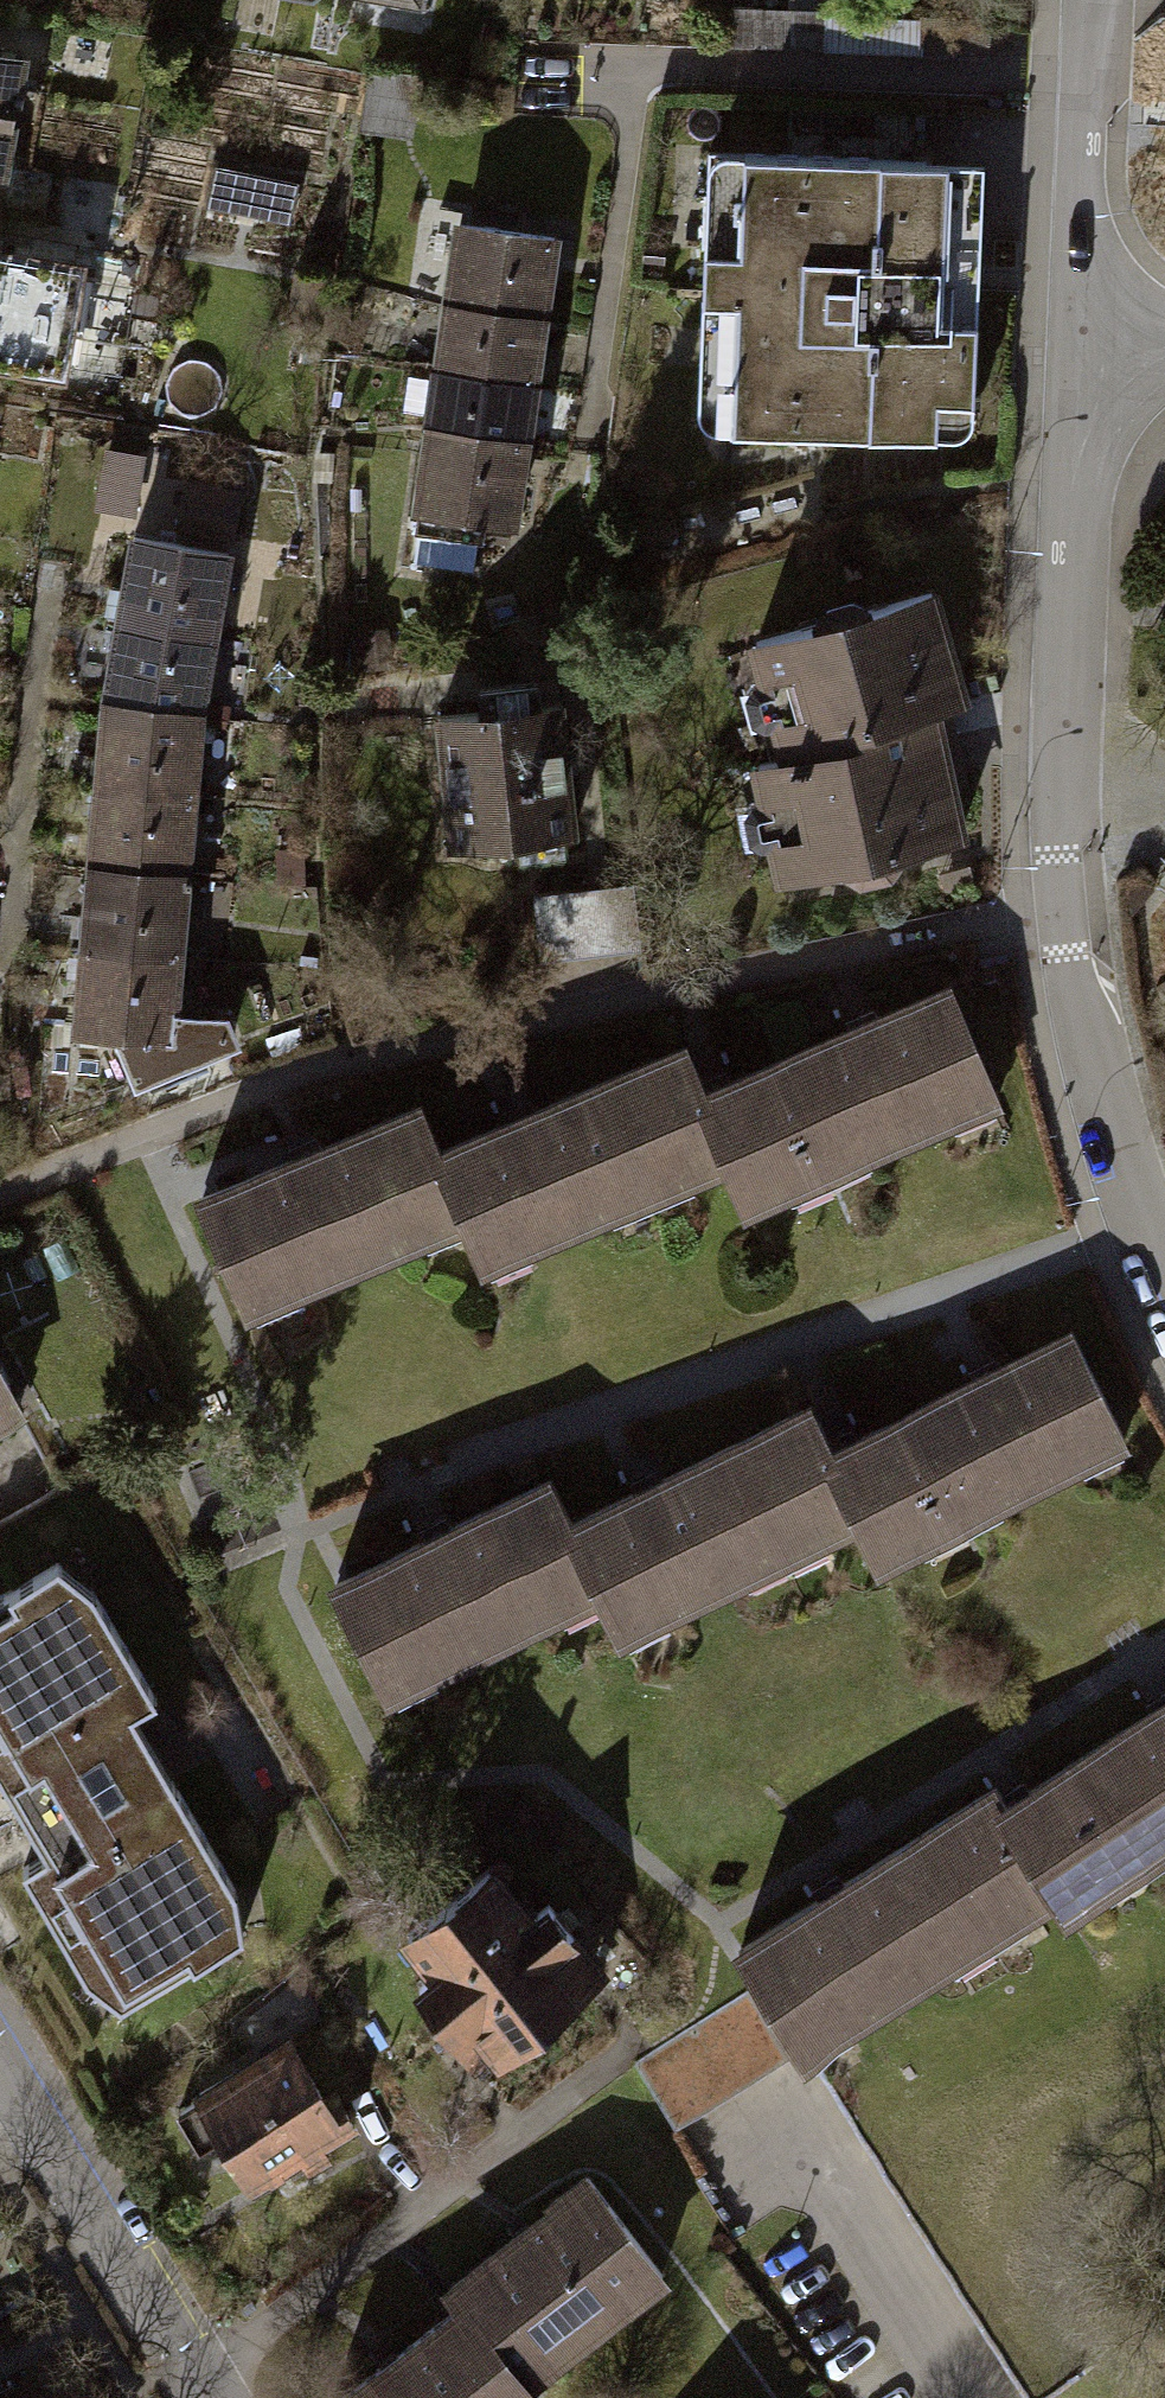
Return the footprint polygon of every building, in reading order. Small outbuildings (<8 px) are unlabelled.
[(17,60),(0,57),(0,159),(17,60)] [(696,153),(687,392),(720,393),(719,428),(872,434),(873,398),(963,402),(972,163),(696,153)] [(441,221),(402,519),(507,533),(512,492),(520,426),(530,355),(539,281),(545,234),(441,221)] [(0,252),(0,363),(61,372),(76,262),(0,252)] [(107,509),(142,511),(147,447),(112,444),(107,509)] [(112,530),(101,614),(207,628),(219,546),(112,530)] [(932,586),(737,641),(766,756),(741,762),(762,877),(957,830),(930,709),(964,704),(932,586)] [(101,614),(90,694),(197,709),(207,628),(101,614)] [(90,694),(80,771),(188,782),(197,709),(90,694)] [(554,697),(424,708),(435,843),(565,832),(554,697)] [(80,771),(71,859),(182,866),(188,782),(80,771)] [(71,859),(65,947),(175,956),(182,866),(71,859)] [(65,947),(58,1034),(168,1043),(175,956),(65,947)] [(936,984),(810,1036),(859,1157),(986,1105),(936,984)] [(810,1036),(686,1088),(717,1162),(735,1207),(859,1157),(810,1036)] [(667,1044),(427,1143),(458,1219),(476,1262),(717,1162),(686,1088),(667,1044)] [(406,1095),(175,1191),(227,1315),(458,1219),(427,1143),(406,1095)] [(1066,1332),(944,1391),(997,1500),(1119,1441),(1066,1332)] [(8,1403),(0,1388),(0,1408),(8,1403)] [(944,1391),(817,1451),(853,1525),(871,1562),(997,1500),(944,1391)] [(798,1411),(565,1523),(598,1590),(621,1637),(853,1525),(817,1451),(798,1411)] [(546,1483),(322,1590),(374,1698),(598,1590),(565,1523),(546,1483)] [(55,1562),(0,1593),(0,1773),(49,1854),(21,1868),(86,1977),(121,2002),(239,1932),(234,1886),(128,1711),(154,1696),(89,1588),(55,1562)] [(1115,1719),(1164,1797),(1164,1688),(1115,1719)] [(975,1809),(1036,1904),(1046,1920),(1164,1844),(1164,1797),(1115,1719),(975,1809)] [(971,1799),(734,1940),(800,2048),(1036,1904),(975,1809),(971,1799)] [(414,1977),(400,1988),(470,2080),(596,1985),(534,1904),(520,1914),(483,1866),(385,1939),(414,1977)] [(783,2050),(745,1987),(626,2059),(664,2122),(783,2050)] [(281,2039),(172,2113),(236,2207),(345,2133),(281,2039)] [(664,2269),(591,2175),(448,2285),(463,2304),(521,2379),(664,2269)] [(463,2304),(339,2397),(531,2397),(533,2397),(521,2379),(463,2304)]
